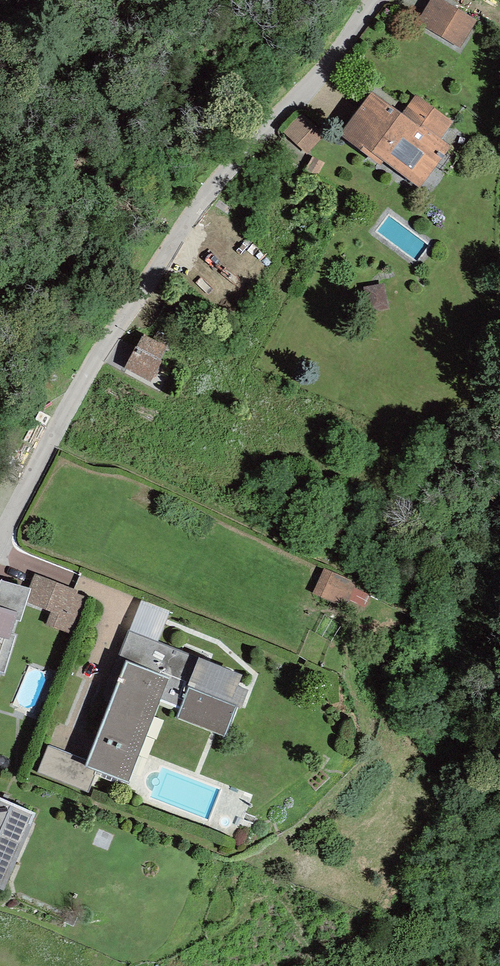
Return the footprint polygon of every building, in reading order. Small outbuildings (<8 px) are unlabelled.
[(443,0),(430,0),(416,24),(460,48),(477,21),(443,0)] [(373,92),(340,135),(381,166),(384,161),(420,188),(451,146),(441,138),(453,122),(416,95),(402,113),(373,92)] [(300,115),(284,131),(307,154),(323,138),(300,115)] [(317,176),(325,163),(313,156),(306,169),(317,176)] [(143,334),(125,368),(151,382),(167,346),(143,334)] [(352,581),(324,568),(312,594),(340,607),(352,581)] [(79,590),(35,574),(29,588),(31,589),(27,602),(51,612),(46,624),(72,634),(86,598),(77,594),(79,590)] [(11,634),(16,620),(21,621),(27,602),(31,589),(29,588),(0,581),(0,582),(0,672),(4,673),(16,636),(11,634)] [(158,642),(170,611),(142,601),(129,631),(158,642)] [(126,662),(89,761),(48,746),(37,772),(88,793),(96,770),(127,785),(160,701),(181,709),(189,688),(187,687),(199,657),(158,642),(129,631),(120,655),(128,659),(126,662)] [(238,686),(243,675),(199,657),(187,687),(189,688),(237,707),(241,708),(248,690),(238,686)] [(177,718),(225,737),(237,707),(189,688),(181,709),(177,718)] [(3,890),(36,813),(0,798),(0,889),(3,890)]
